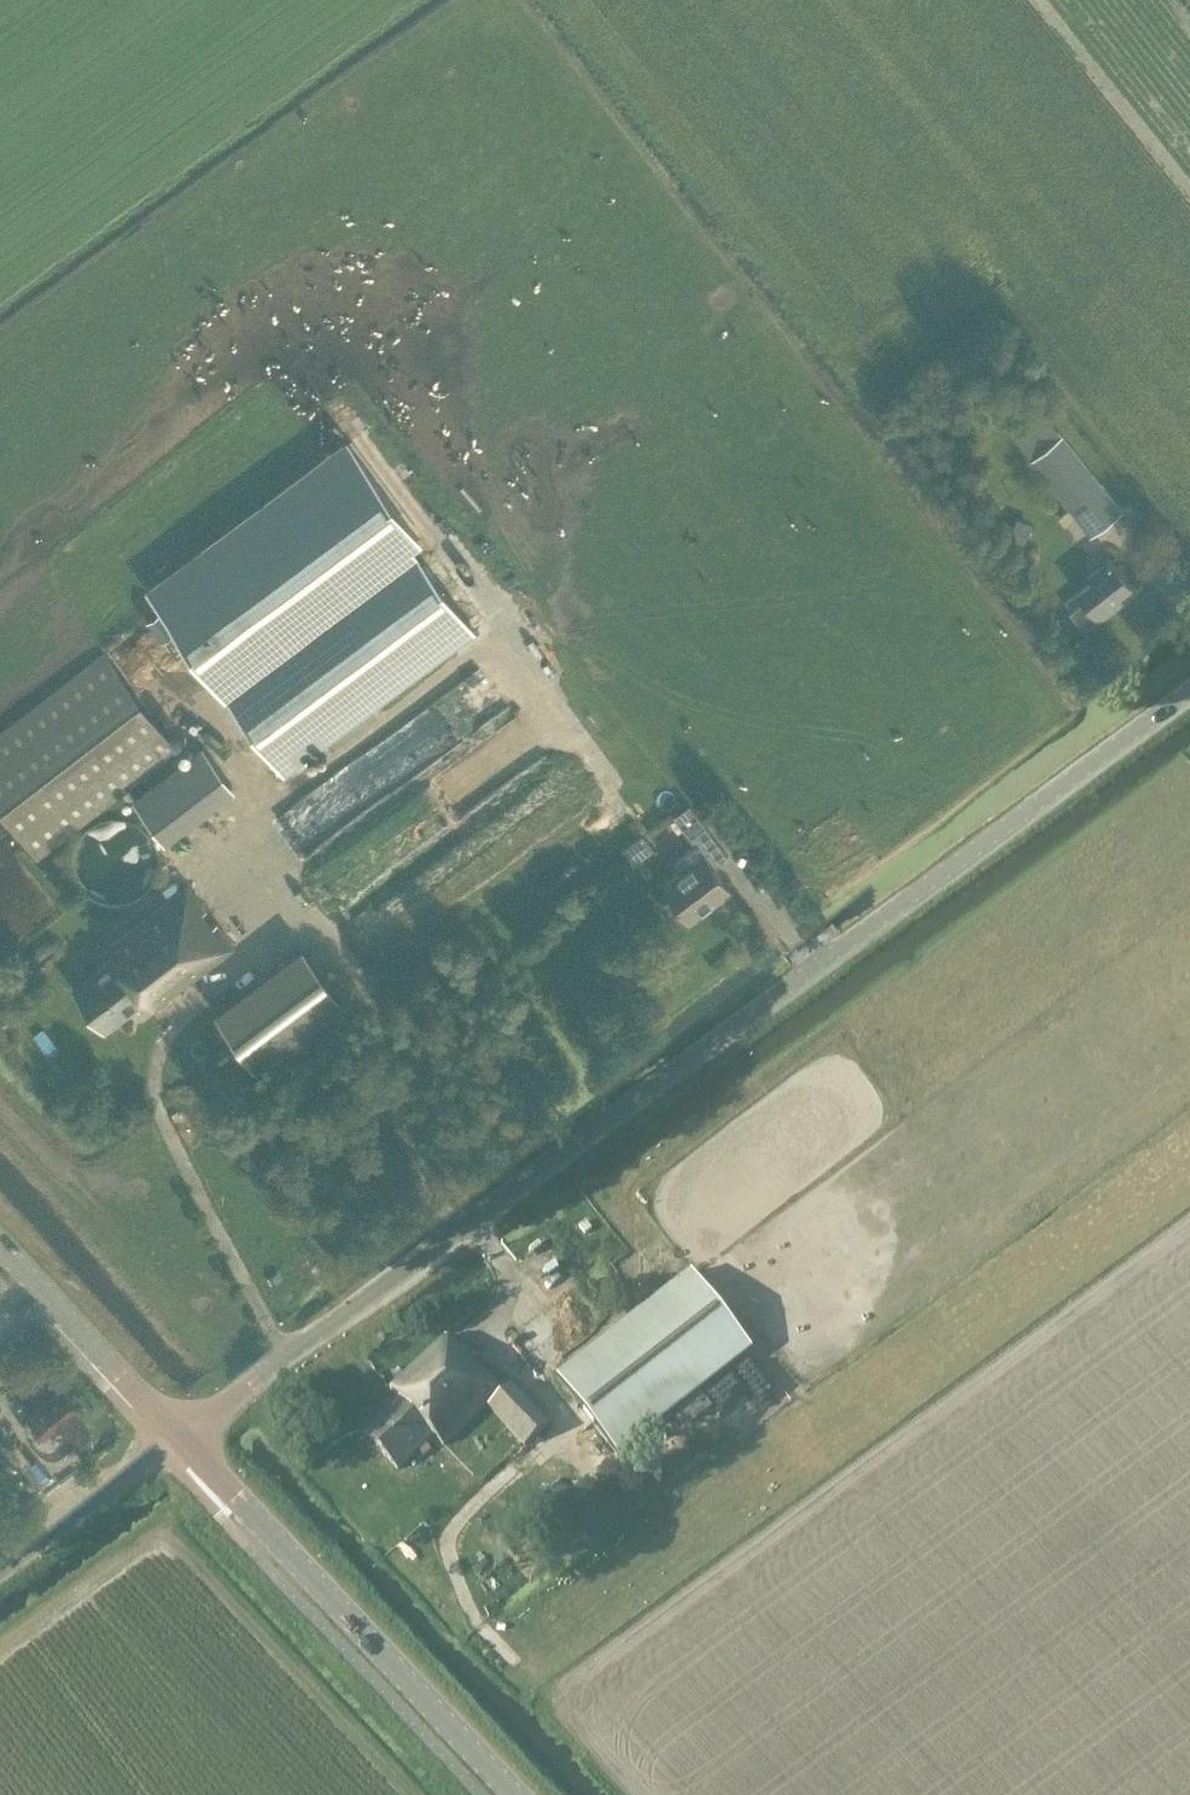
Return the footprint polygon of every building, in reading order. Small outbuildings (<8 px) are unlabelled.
[(1044,413),(1014,437),(1031,459),(1062,435),(1044,413)] [(968,426),(962,418),(953,424),(958,433),(968,426)] [(1063,434),(1030,460),(1091,536),(1123,510),(1063,434)] [(349,441),(150,590),(285,770),(474,628),(409,541),(419,534),(349,441)] [(1032,525),(1019,520),(1011,539),(1023,545),(1032,525)] [(1084,600),(1071,611),(1085,628),(1097,618),(1099,620),(1125,599),(1121,593),(1132,584),(1107,552),(1097,560),(1100,563),(1087,573),(1092,580),(1077,592),(1084,600)] [(0,735),(0,809),(38,858),(178,749),(105,653),(0,735)] [(675,922),(710,896),(714,902),(731,889),(714,865),(727,856),(695,811),(681,822),(696,843),(676,858),(683,868),(663,882),(672,895),(662,903),(675,922)] [(154,882),(157,876),(159,868),(160,861),(159,854),(157,847),(154,840),(150,834),(145,828),(139,824),(132,821),(125,818),(118,817),(111,818),(103,819),(96,822),(90,826),(85,831),(80,837),(76,843),(74,850),(73,857),(73,865),(74,872),(76,879),(80,885),(85,891),(90,896),(96,900),(103,903),(111,904),(118,905),(125,904),(132,902),(139,898),(145,894),(150,888),(154,882)] [(74,987),(106,1029),(146,999),(149,1003),(150,1003),(153,1008),(235,946),(217,922),(213,925),(203,912),(207,908),(189,885),(107,947),(114,956),(74,987)] [(303,946),(217,1011),(261,1069),(347,1004),(303,946)] [(690,1272),(556,1377),(616,1454),(751,1349),(690,1272)] [(511,1383),(499,1370),(491,1378),(462,1348),(458,1350),(444,1335),(389,1387),(398,1396),(362,1430),(396,1468),(433,1434),(442,1444),(485,1405),(522,1446),(547,1424),(511,1383)] [(33,1438),(37,1443),(39,1446),(45,1450),(50,1453),(55,1454),(61,1452),(94,1424),(63,1388),(30,1417),(28,1422),(28,1427),(30,1433),(33,1438)]
